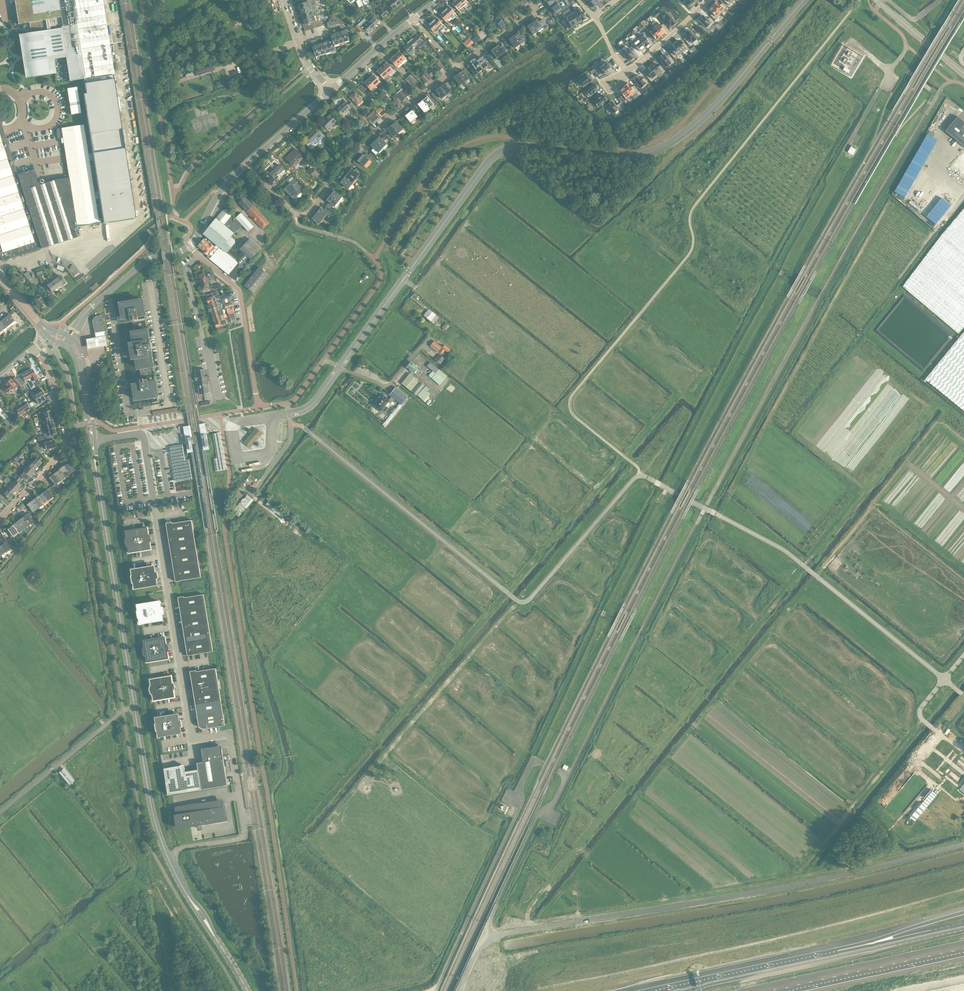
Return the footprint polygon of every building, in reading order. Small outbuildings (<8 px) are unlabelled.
[(18,24),(29,22),(30,33),(27,33),(27,35),(20,36),(22,49),(22,50),(23,51),(23,52),(24,52),(24,53),(25,53),(26,60),(24,61),(26,76),(34,75),(34,76),(40,75),(40,74),(54,72),(56,72),(58,72),(60,71),(63,71),(68,70),(69,81),(83,78),(83,79),(88,79),(80,30),(64,32),(60,8),(59,0),(14,0),(18,24)] [(60,8),(102,2),(102,0),(59,0),(60,8)] [(388,3),(393,9),(400,3),(398,0),(392,0),(388,3)] [(457,0),(455,0),(451,3),(459,11),(463,7),(457,0)] [(551,8),(558,3),(555,0),(552,0),(547,3),(551,8)] [(299,5),(300,10),(312,6),(316,4),(316,2),(311,4),(310,1),(299,5)] [(717,1),(712,5),(721,14),(727,7),(722,2),(720,5),(717,1)] [(102,2),(60,8),(64,32),(80,30),(88,79),(114,74),(105,19),(102,2)] [(558,3),(551,8),(554,14),(561,9),(561,8),(563,7),(561,5),(560,6),(558,3)] [(712,5),(708,10),(712,13),(710,15),(715,20),(721,14),(712,5)] [(300,10),(302,15),(313,11),(318,9),(317,7),(313,9),(312,6),(300,10)] [(383,18),(388,13),(382,6),(377,10),(383,18)] [(447,7),(444,10),(453,20),(458,16),(449,6),(448,8),(447,7)] [(579,7),(573,11),(574,13),(575,13),(580,22),(586,19),(584,16),(585,16),(582,12),(579,7)] [(448,25),(453,20),(444,10),(440,13),(441,14),(439,15),(448,25)] [(302,15),(303,20),(315,16),(320,14),(319,12),(314,14),(313,11),(302,15)] [(570,16),(569,16),(575,25),(580,22),(575,13),(574,13),(570,16)] [(373,14),(366,20),(372,26),(373,27),(378,23),(377,22),(379,20),(373,14)] [(668,14),(663,18),(671,27),(676,23),(674,20),(672,17),(671,17),(668,14)] [(569,15),(563,18),(567,24),(566,24),(568,28),(569,28),(575,25),(569,16),(570,16),(569,15)] [(703,15),(698,20),(701,23),(704,26),(708,29),(714,22),(710,18),(708,20),(703,15)] [(318,21),(321,19),(320,17),(316,19),(315,16),(303,20),(305,25),(306,25),(309,24),(312,22),(315,22),(318,21)] [(432,21),(439,29),(443,25),(437,18),(435,19),(432,21)] [(542,32),(549,27),(543,20),(543,19),(539,22),(537,19),(532,23),(538,31),(540,30),(542,32)] [(373,27),(372,26),(366,20),(361,25),(362,26),(360,27),(362,30),(364,32),(366,30),(368,32),(373,27)] [(439,29),(432,21),(429,24),(429,25),(428,26),(435,33),(439,29)] [(657,22),(652,26),(653,27),(661,36),(666,32),(657,22)] [(538,31),(532,23),(527,27),(533,35),(538,31)] [(359,33),(362,30),(360,27),(358,25),(354,28),(359,33)] [(488,35),(494,30),(490,25),(484,30),(488,35)] [(653,27),(648,31),(656,40),(661,36),(653,27)] [(341,31),(344,43),(350,41),(347,34),(348,34),(350,31),(347,29),(346,29),(341,31)] [(477,29),(475,31),(482,39),(487,35),(483,29),(481,30),(480,32),(477,29)] [(689,30),(684,34),(688,39),(686,41),(690,46),(693,44),(692,43),(697,39),(694,36),(695,35),(692,32),(691,33),(689,30)] [(341,31),(336,33),(339,44),(344,43),(341,31)] [(514,36),(520,44),(525,41),(519,32),(514,36)] [(332,39),(336,51),(334,46),(339,44),(336,33),(331,34),(332,39)] [(471,35),(469,37),(476,45),(482,40),(476,34),(472,37),(471,35)] [(638,38),(645,48),(650,44),(642,34),(638,38)] [(327,41),(331,52),(336,51),(332,39),(329,40),(328,35),(326,36),(327,41)] [(413,38),(410,41),(415,47),(418,45),(419,44),(422,48),(427,43),(423,38),(422,39),(418,35),(414,39),(413,38)] [(520,44),(514,36),(509,40),(515,48),(520,44)] [(322,42),(326,54),(331,52),(327,41),(325,42),(323,37),(321,38),(322,42)] [(637,37),(632,41),(640,52),(645,48),(638,38),(637,37)] [(317,44),(321,56),(326,54),(322,42),(320,43),(318,39),(316,39),(317,44)] [(316,57),(321,56),(317,44),(315,45),(313,40),(310,41),(316,57)] [(678,40),(674,44),(681,53),(688,47),(684,42),(682,44),(678,40)] [(409,44),(404,48),(409,53),(414,49),(413,48),(415,47),(410,41),(408,43),(409,44)] [(674,44),(669,48),(673,52),(670,54),(674,59),(681,53),(674,44)] [(497,58),(506,52),(503,46),(500,48),(498,45),(491,50),(497,58)] [(628,48),(623,52),(630,61),(631,60),(631,61),(634,58),(635,56),(628,48)] [(395,55),(401,62),(406,58),(400,51),(398,53),(398,52),(395,55)] [(664,54),(659,58),(661,61),(660,61),(663,65),(663,64),(666,67),(671,63),(672,65),(675,62),(670,57),(668,59),(664,54)] [(401,62),(395,55),(392,58),(391,60),(397,66),(401,62)] [(482,57),(477,61),(483,69),(488,65),(490,69),(493,67),(486,57),(484,59),(482,57)] [(439,71),(444,67),(439,61),(434,66),(439,71)] [(474,67),(471,70),(475,76),(479,73),(478,72),(483,69),(477,61),(472,64),(474,67)] [(602,65),(598,69),(602,74),(605,72),(611,67),(606,62),(606,63),(605,62),(602,65)] [(385,64),(382,67),(389,74),(389,73),(392,76),(395,73),(393,70),(387,63),(385,65),(385,64)] [(654,63),(650,67),(658,77),(665,71),(660,65),(658,67),(654,63)] [(197,75),(214,69),(213,65),(196,70),(197,75)] [(389,74),(382,67),(379,69),(379,70),(378,71),(387,81),(390,78),(388,75),(389,74)] [(650,67),(645,70),(649,74),(646,76),(651,82),(658,77),(650,67)] [(458,74),(464,82),(470,78),(464,70),(458,74)] [(88,79),(83,79),(86,93),(84,94),(85,99),(89,124),(95,164),(97,173),(105,223),(136,218),(128,168),(114,74),(88,79)] [(414,88),(417,85),(419,83),(411,74),(405,79),(414,88)] [(464,82),(458,74),(453,77),(459,86),(464,82)] [(369,78),(376,86),(380,82),(374,75),(373,76),(372,76),(369,78)] [(579,83),(578,84),(580,87),(581,86),(582,87),(589,82),(589,83),(592,80),(588,75),(578,83),(579,83)] [(639,75),(634,79),(636,82),(635,83),(638,86),(639,85),(642,89),(649,83),(644,77),(642,79),(639,75)] [(376,86),(369,78),(366,81),(367,82),(365,83),(371,90),(376,86)] [(441,86),(447,95),(452,91),(445,83),(441,86)] [(628,83),(624,87),(631,96),(632,97),(639,91),(634,85),(632,87),(628,83)] [(589,89),(584,93),(588,98),(599,89),(598,88),(599,87),(597,84),(596,85),(595,84),(592,86),(592,85),(588,88),(589,89)] [(71,114),(81,113),(77,86),(68,88),(71,114)] [(401,101),(401,102),(408,96),(402,90),(398,93),(394,90),(395,89),(392,86),(390,88),(392,91),(401,101)] [(437,92),(432,95),(438,102),(447,95),(441,86),(437,89),(435,90),(436,90),(437,92)] [(624,87),(619,90),(622,95),(620,97),(624,102),(631,96),(624,87)] [(363,101),(363,100),(364,99),(361,96),(359,94),(358,95),(355,92),(352,95),(352,94),(349,96),(350,97),(349,97),(357,106),(363,101)] [(603,95),(594,102),(598,107),(601,105),(602,106),(606,103),(605,102),(607,100),(603,95)] [(422,101),(428,109),(434,104),(427,97),(422,101)] [(395,107),(399,104),(400,102),(396,98),(391,103),(395,107)] [(345,101),(337,109),(342,115),(351,107),(366,124),(369,121),(367,119),(351,102),(348,105),(345,101)] [(428,109),(422,101),(417,104),(424,112),(428,109)] [(609,108),(606,111),(609,114),(612,112),(614,113),(618,110),(620,111),(623,109),(618,104),(616,106),(612,101),(607,105),(609,108)] [(376,111),(382,118),(387,113),(382,106),(376,111)] [(410,123),(417,117),(412,110),(404,116),(410,123)] [(12,157),(10,152),(8,144),(5,135),(4,131),(2,126),(1,122),(4,121),(7,120),(5,114),(3,112),(3,111),(0,112),(0,161),(12,157)] [(375,112),(367,119),(369,121),(372,125),(380,118),(375,112)] [(329,119),(320,127),(327,134),(330,132),(328,130),(332,126),(334,127),(338,123),(336,121),(332,116),(331,117),(330,115),(327,118),(329,119)] [(946,131),(963,146),(963,128),(963,127),(963,121),(958,116),(946,131)] [(392,125),(398,133),(403,129),(396,121),(392,125)] [(57,130),(56,130),(57,135),(57,137),(58,137),(58,138),(61,138),(63,138),(68,167),(68,168),(70,178),(97,173),(95,164),(89,124),(61,128),(58,129),(57,129),(57,130)] [(398,133),(392,125),(387,129),(393,137),(398,133)] [(322,136),(320,135),(316,130),(303,141),(307,146),(310,143),(311,144),(317,137),(319,139),(322,136)] [(346,145),(353,138),(349,133),(346,136),(348,138),(344,142),(346,145)] [(375,141),(382,148),(387,144),(387,143),(384,141),(382,139),(379,136),(375,141)] [(382,148),(375,141),(370,146),(373,148),(371,151),(376,155),(382,148)] [(847,152),(852,156),(857,148),(851,145),(847,152)] [(915,187),(928,161),(927,160),(931,153),(920,147),(903,182),(915,187)] [(294,167),(303,158),(295,149),(285,158),(294,167)] [(951,168),(963,179),(963,152),(951,168)] [(369,159),(371,157),(366,153),(364,155),(363,154),(357,161),(364,167),(370,160),(369,159)] [(0,161),(0,179),(17,174),(17,173),(16,169),(13,161),(12,158),(12,157),(0,161)] [(280,174),(284,170),(279,164),(270,173),(274,178),(279,174),(280,174)] [(313,176),(317,172),(313,168),(309,172),(313,176)] [(352,168),(348,173),(356,180),(360,175),(361,175),(363,173),(356,168),(354,170),(352,168)] [(0,179),(0,255),(1,257),(3,261),(47,247),(80,236),(77,227),(105,223),(97,173),(70,178),(55,180),(40,185),(35,169),(34,169),(33,169),(31,170),(17,174),(0,179)] [(348,173),(344,178),(352,184),(356,180),(348,173)] [(291,174),(286,180),(293,187),(287,192),(293,198),(297,195),(295,193),(297,191),(299,194),(303,190),(297,183),(299,182),(291,174)] [(344,178),(340,182),(349,189),(352,184),(344,178)] [(330,195),(338,202),(342,197),(334,191),(330,195)] [(338,202),(330,195),(326,200),(335,207),(338,202)] [(246,197),(244,198),(239,203),(263,229),(270,223),(246,197)] [(937,203),(933,209),(931,208),(925,216),(936,224),(946,210),(937,203)] [(321,207),(317,212),(316,211),(314,214),(315,215),(312,219),(317,224),(323,217),(323,218),(327,213),(330,215),(332,212),(325,207),(323,210),(321,208),(321,207)] [(946,229),(903,286),(959,333),(963,327),(963,208),(946,229)] [(234,234),(232,222),(230,210),(223,210),(203,234),(216,244),(219,247),(239,264),(238,259),(238,256),(234,234)] [(232,222),(234,234),(243,226),(248,232),(254,227),(241,213),(236,218),(232,222)] [(242,251),(238,256),(238,259),(239,264),(240,271),(261,248),(250,238),(240,249),(242,251)] [(209,253),(210,254),(214,249),(213,248),(214,247),(210,244),(209,244),(204,240),(202,241),(201,240),(199,242),(200,243),(198,246),(204,251),(203,252),(208,255),(209,253)] [(210,259),(219,247),(216,244),(214,247),(213,248),(214,249),(210,254),(207,257),(210,259)] [(219,247),(210,259),(235,280),(241,274),(240,271),(239,264),(219,247)] [(259,267),(256,271),(244,286),(253,293),(268,274),(259,267)] [(202,283),(207,281),(215,279),(214,274),(206,277),(204,272),(203,273),(203,274),(199,275),(202,283)] [(21,287),(26,283),(21,276),(16,280),(21,287)] [(52,281),(57,287),(62,284),(63,285),(66,283),(62,277),(59,279),(58,278),(52,281)] [(57,287),(52,281),(47,285),(49,287),(46,289),(50,295),(53,293),(52,291),(57,287)] [(208,283),(207,281),(202,283),(204,291),(208,290),(210,290),(210,289),(211,289),(211,287),(212,287),(211,282),(208,283)] [(414,293),(412,295),(410,298),(414,300),(423,308),(424,308),(426,310),(428,308),(425,306),(418,300),(419,299),(420,297),(414,293)] [(208,304),(215,301),(218,300),(220,300),(220,299),(219,296),(219,294),(213,295),(214,296),(207,299),(208,304)] [(41,308),(41,307),(42,308),(44,306),(45,304),(42,300),(43,300),(38,295),(35,297),(37,300),(35,302),(41,308)] [(132,301),(120,303),(123,318),(126,317),(127,321),(133,320),(134,320),(135,320),(138,319),(138,316),(143,315),(144,315),(145,315),(142,300),(141,300),(138,300),(138,298),(131,299),(132,301)] [(210,308),(226,303),(225,298),(224,298),(220,300),(218,300),(215,301),(208,304),(210,308)] [(210,308),(212,313),(221,310),(220,305),(226,303),(210,308)] [(436,315),(429,309),(423,315),(430,321),(434,324),(439,317),(436,315)] [(212,313),(213,318),(224,314),(223,310),(221,310),(212,313)] [(6,327),(11,323),(12,325),(16,322),(9,314),(7,316),(1,321),(6,327)] [(213,318),(215,323),(225,319),(224,315),(224,314),(213,318)] [(104,331),(105,331),(103,315),(96,316),(92,320),(93,322),(95,333),(104,331)] [(227,324),(225,319),(215,323),(216,328),(227,324)] [(131,347),(128,347),(129,355),(132,354),(133,358),(136,358),(138,368),(140,368),(142,368),(153,366),(147,330),(132,332),(134,343),(130,343),(131,347)] [(95,337),(85,338),(87,348),(107,345),(105,335),(104,335),(104,331),(95,333),(95,337)] [(925,379),(963,411),(963,332),(925,379)] [(438,352),(442,347),(435,341),(430,346),(438,352)] [(440,355),(435,360),(440,364),(445,359),(440,355)] [(411,362),(406,367),(414,373),(418,368),(411,362)] [(440,385),(448,376),(430,362),(427,366),(432,371),(428,376),(440,385)] [(134,384),(133,384),(135,399),(146,398),(147,399),(154,398),(153,397),(156,396),(157,396),(158,396),(155,381),(154,381),(148,382),(148,378),(144,379),(143,375),(142,368),(140,368),(142,379),(136,380),(136,381),(137,384),(134,384)] [(31,380),(35,386),(40,384),(35,375),(32,369),(28,371),(27,372),(31,380)] [(197,380),(198,383),(198,386),(199,394),(210,393),(208,384),(207,384),(206,379),(208,379),(207,373),(205,374),(204,370),(198,370),(198,371),(198,375),(195,375),(196,381),(197,380)] [(31,380),(27,372),(21,375),(26,383),(29,382),(31,380)] [(411,391),(419,381),(410,373),(402,383),(411,391)] [(7,381),(7,382),(5,383),(7,386),(4,389),(7,392),(10,390),(16,385),(18,386),(21,384),(15,377),(11,380),(10,379),(9,379),(7,380),(7,381)] [(425,386),(420,382),(412,392),(416,396),(425,386)] [(426,386),(418,395),(422,399),(423,401),(425,402),(428,399),(426,397),(429,394),(427,391),(429,389),(426,386)] [(402,405),(408,397),(396,387),(390,395),(392,397),(394,399),(402,405)] [(46,400),(46,399),(42,394),(44,394),(41,389),(32,394),(38,404),(46,400)] [(385,406),(388,402),(390,403),(394,399),(392,397),(389,400),(381,394),(373,404),(381,411),(382,409),(385,411),(388,408),(385,406)] [(16,410),(19,415),(30,409),(26,403),(22,406),(20,402),(18,404),(20,407),(16,410)] [(41,419),(52,416),(50,410),(43,412),(45,418),(41,419)] [(0,417),(8,426),(9,426),(13,422),(5,413),(2,415),(0,412),(0,417)] [(55,427),(53,422),(47,424),(43,424),(45,430),(55,427)] [(205,423),(200,424),(204,450),(209,449),(205,423)] [(189,426),(183,427),(187,453),(193,452),(189,426)] [(55,427),(45,430),(46,436),(50,435),(56,433),(55,427)] [(263,434),(256,428),(244,442),(251,448),(263,434)] [(216,432),(212,434),(216,458),(213,459),(215,471),(222,469),(216,432)] [(37,445),(35,448),(40,452),(45,448),(46,447),(46,449),(50,448),(50,449),(52,448),(56,446),(54,440),(44,442),(45,444),(41,448),(37,445)] [(182,445),(174,446),(180,481),(192,479),(188,458),(184,458),(182,445)] [(14,459),(17,461),(24,454),(21,451),(14,459)] [(34,459),(32,462),(37,467),(42,462),(37,457),(38,455),(34,451),(30,455),(34,459)] [(33,471),(37,467),(32,462),(30,464),(27,462),(23,459),(22,461),(33,471)] [(29,476),(33,471),(22,461),(20,462),(26,468),(24,471),(29,476)] [(64,466),(69,474),(75,469),(69,462),(64,466)] [(64,478),(69,474),(64,466),(59,470),(64,478)] [(60,481),(64,478),(59,470),(54,473),(60,481)] [(24,471),(20,475),(25,480),(29,476),(24,471)] [(54,485),(56,484),(60,481),(54,473),(48,477),(54,484),(54,485)] [(18,477),(15,480),(21,485),(25,480),(20,475),(19,475),(18,477)] [(13,483),(11,484),(17,489),(21,485),(15,480),(13,483)] [(9,486),(7,489),(12,494),(17,489),(11,484),(9,486)] [(12,494),(7,489),(4,492),(0,488),(0,498),(3,494),(8,499),(12,494)] [(42,493),(48,501),(53,497),(51,494),(53,493),(51,490),(49,492),(47,489),(42,493)] [(43,504),(48,501),(42,493),(37,496),(43,504)] [(246,508),(253,500),(247,495),(240,503),(235,508),(234,507),(231,510),(233,511),(232,512),(239,517),(246,508)] [(38,508),(43,504),(37,496),(32,500),(38,508)] [(31,513),(38,508),(32,500),(26,504),(30,509),(28,510),(31,513)] [(287,512),(276,503),(272,508),(283,517),(284,514),(288,517),(290,516),(286,513),(287,512)] [(23,517),(28,525),(33,521),(28,513),(23,517)] [(264,519),(269,523),(273,518),(268,514),(264,519)] [(23,517),(17,521),(23,529),(28,525),(23,517)] [(168,535),(193,531),(192,520),(172,523),(171,523),(172,528),(167,529),(168,535)] [(17,521),(12,525),(18,533),(23,529),(17,521)] [(13,537),(18,533),(12,525),(7,529),(12,536),(13,537)] [(147,527),(126,531),(129,553),(151,549),(150,541),(148,540),(148,539),(151,538),(151,537),(147,538),(147,536),(148,536),(149,535),(147,527)] [(193,531),(168,535),(169,541),(174,540),(175,545),(195,541),(193,531)] [(0,544),(6,552),(11,548),(13,547),(9,542),(8,543),(7,542),(6,541),(5,540),(0,544)] [(195,541),(175,545),(176,549),(170,550),(171,556),(197,552),(195,541)] [(335,560),(339,555),(326,545),(322,550),(335,560)] [(197,552),(171,556),(172,562),(178,561),(178,566),(199,563),(197,552)] [(199,563),(178,566),(179,571),(174,572),(175,581),(182,580),(201,577),(199,563)] [(156,571),(155,565),(131,569),(132,575),(131,575),(132,583),(133,583),(134,589),(158,585),(157,579),(159,579),(157,571),(156,571)] [(180,609),(205,605),(204,597),(204,594),(184,597),(184,602),(179,603),(180,609)] [(161,606),(160,600),(136,604),(137,610),(136,610),(138,618),(139,618),(139,624),(163,620),(162,614),(164,613),(163,606),(161,606)] [(187,619),(207,615),(205,605),(180,609),(181,615),(186,614),(187,619)] [(252,614),(259,619),(263,615),(256,609),(252,614)] [(183,630),(209,626),(207,615),(187,619),(188,624),(182,624),(183,630)] [(190,640),(211,637),(209,626),(183,630),(184,636),(190,635),(190,640)] [(167,644),(166,635),(142,639),(143,646),(143,648),(142,649),(142,650),(142,651),(142,652),(143,653),(143,654),(144,655),(145,656),(146,663),(170,659),(168,651),(169,650),(169,648),(169,647),(168,646),(168,645),(167,644)] [(211,637),(190,640),(191,645),(186,646),(187,655),(194,654),(213,651),(212,648),(211,637)] [(192,683),(217,679),(216,668),(196,671),(196,676),(191,677),(192,683)] [(173,683),(171,675),(149,679),(153,701),(175,697),(174,689),(172,688),(171,687),(175,686),(175,685),(171,686),(171,684),(173,683)] [(219,689),(217,679),(192,683),(193,689),(198,688),(199,693),(219,689)] [(221,700),(219,689),(199,693),(200,698),(194,698),(195,704),(221,700)] [(223,711),(221,700),(195,704),(196,710),(202,709),(202,714),(223,711)] [(223,711),(202,714),(203,719),(198,720),(199,724),(199,725),(199,726),(200,727),(201,727),(202,728),(203,728),(204,728),(205,728),(206,728),(219,726),(225,725),(223,711)] [(159,736),(181,732),(178,714),(156,717),(159,736)] [(942,740),(925,761),(963,793),(963,758),(942,740)] [(217,745),(217,746),(204,748),(201,749),(202,752),(201,752),(203,762),(197,763),(198,769),(185,771),(185,768),(184,768),(181,766),(181,765),(180,765),(164,768),(168,794),(168,795),(228,785),(228,784),(227,784),(221,749),(222,749),(222,748),(221,749),(218,746),(218,745),(217,745)] [(63,769),(59,772),(69,785),(73,781),(63,769)] [(830,808),(835,813),(841,805),(830,797),(829,798),(831,800),(830,802),(833,804),(830,808)] [(176,821),(177,829),(227,820),(224,802),(217,803),(217,800),(173,807),(176,822),(176,821)]
